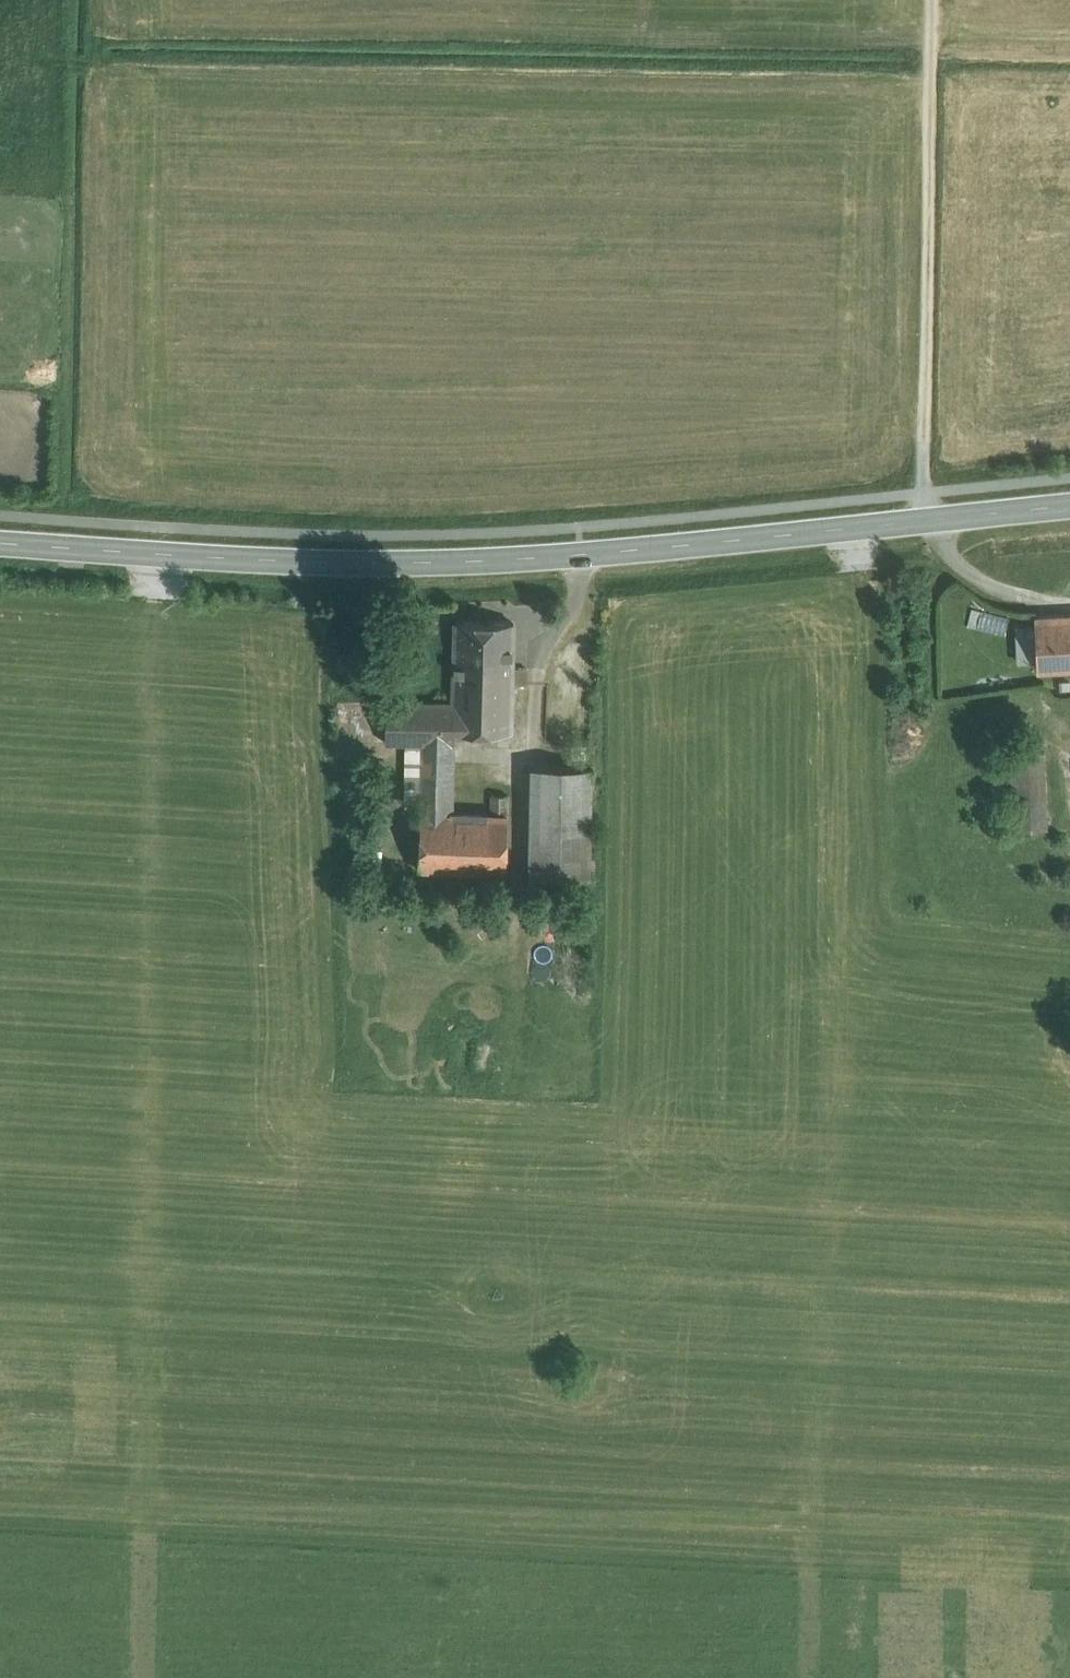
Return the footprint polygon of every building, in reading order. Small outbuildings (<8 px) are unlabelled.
[(1038,618),(1040,668),(1069,666),(1069,616),(1038,618)] [(513,621),(457,619),(456,664),(511,666),(513,621)] [(1033,622),(1016,623),(1018,652),(1034,651),(1033,622)] [(455,699),(387,699),(386,740),(407,740),(422,741),(453,741),(455,741),(455,729),(510,730),(511,683),(511,666),(456,664),(455,699)] [(528,666),(511,666),(511,683),(528,683),(528,666)] [(422,741),(407,740),(405,799),(421,799),(422,741)] [(453,741),(422,741),(421,799),(420,810),(452,812),(453,741)] [(593,767),(530,766),(529,875),(591,875),(593,767)] [(508,794),(491,793),(490,813),(508,814),(508,794)] [(452,812),(420,810),(419,867),(506,871),(508,814),(490,813),(452,812)]
